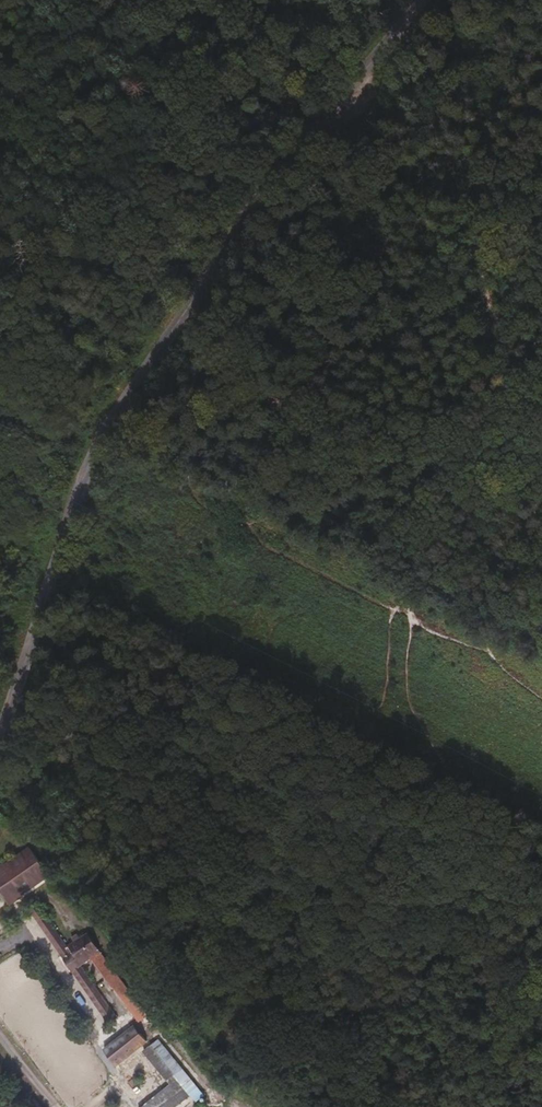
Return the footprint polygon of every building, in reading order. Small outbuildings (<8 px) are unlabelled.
[(25,847),(0,863),(0,892),(8,906),(50,881),(25,847)] [(39,905),(28,912),(108,1025),(118,1017),(83,968),(90,963),(75,943),(69,949),(39,905)] [(146,1044),(132,1028),(98,1053),(113,1069),(146,1044)] [(162,1035),(141,1054),(168,1086),(145,1106),(177,1106),(205,1087),(162,1035)]
